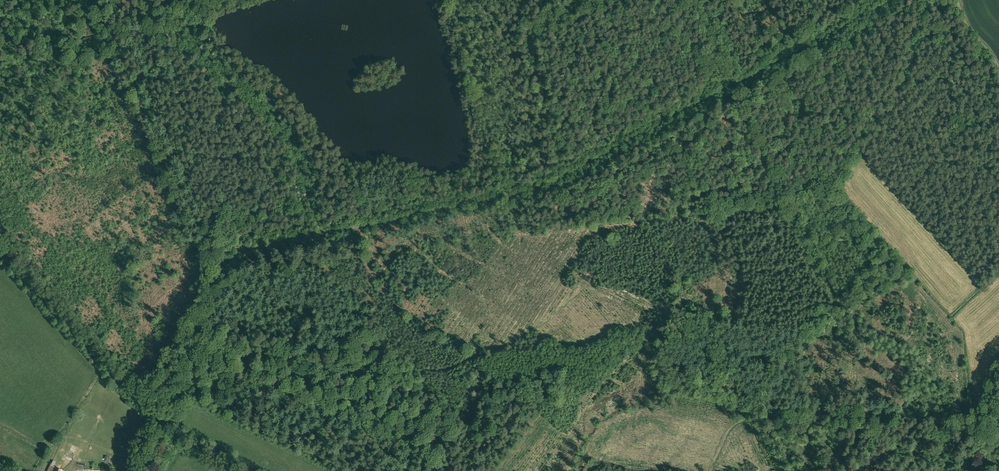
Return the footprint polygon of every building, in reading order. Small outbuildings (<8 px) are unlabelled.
[(49,470),(68,470),(72,462),(57,454),(49,470)]
